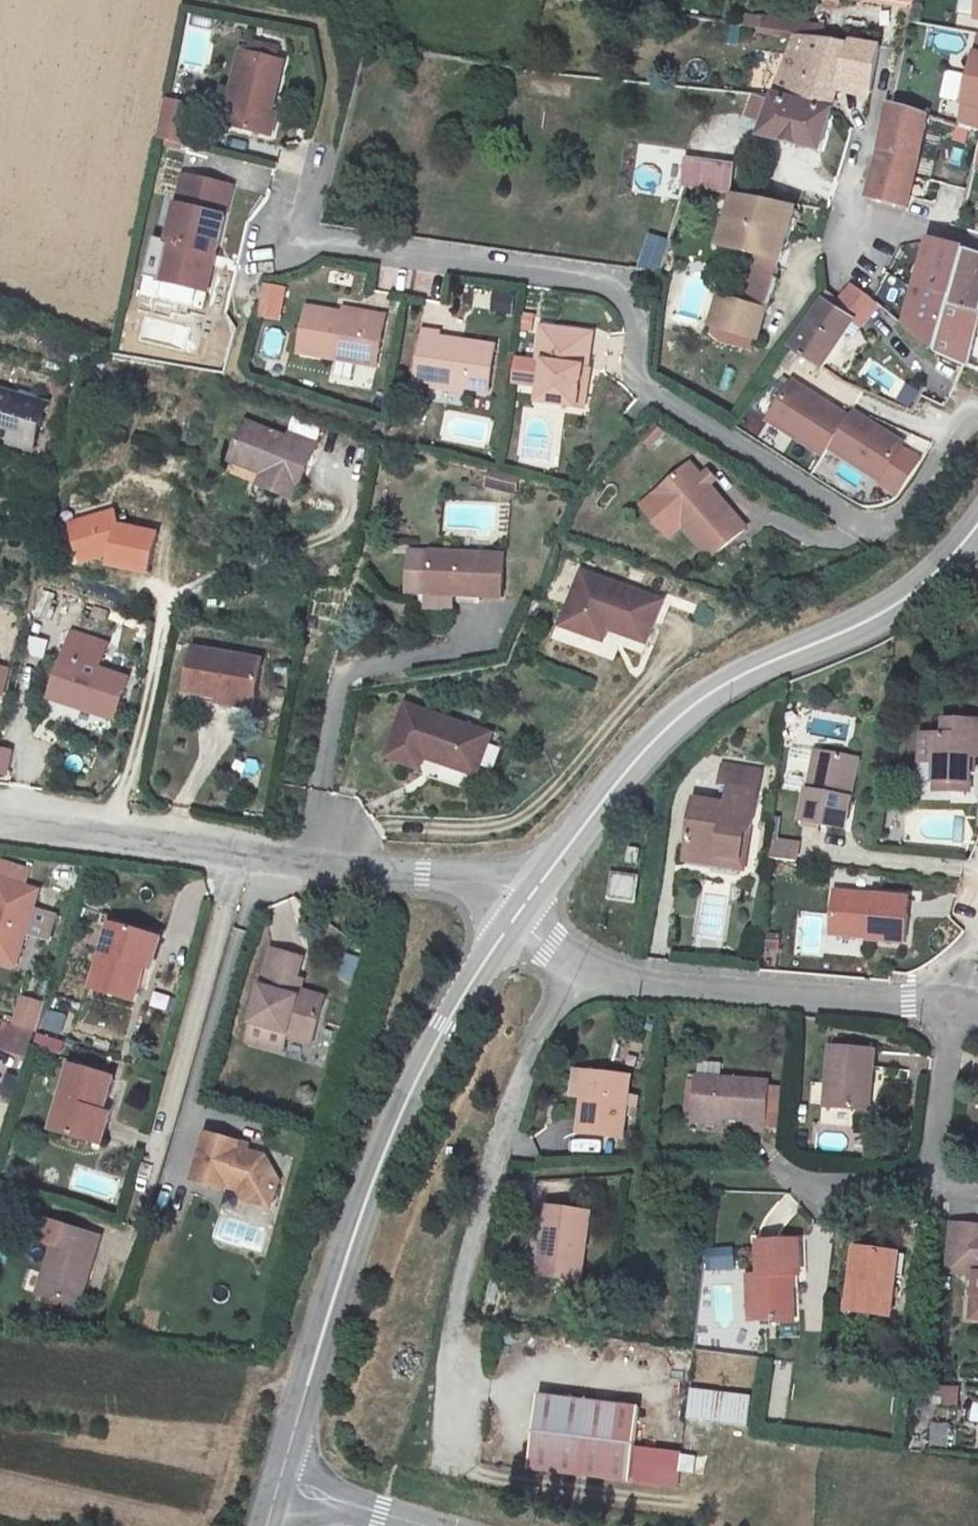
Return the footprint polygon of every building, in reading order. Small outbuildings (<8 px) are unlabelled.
[(742,29),(785,31),(786,16),(743,15),(742,29)] [(775,80),(824,94),(831,71),(861,77),(873,32),(846,28),(844,37),(790,26),(775,80)] [(233,56),(221,135),(277,145),(281,118),(272,118),(283,66),(274,63),(277,45),(250,41),(247,58),(233,56)] [(824,94),(775,80),(764,125),(812,135),(824,94)] [(860,210),(890,195),(916,101),(880,90),(850,208),(860,210)] [(187,104),(167,100),(160,136),(186,144),(191,121),(184,119),(187,104)] [(974,121),(969,148),(977,150),(977,123),(974,121)] [(966,167),(969,148),(960,147),(957,167),(966,167)] [(139,271),(175,279),(183,237),(196,241),(209,181),(162,170),(139,271)] [(719,241),(696,317),(738,331),(779,204),(719,185),(704,236),(719,241)] [(659,269),(668,241),(645,234),(636,262),(659,269)] [(187,282),(196,241),(183,237),(175,279),(187,282)] [(935,295),(952,248),(924,242),(914,244),(908,263),(919,267),(908,300),(931,308),(935,295)] [(935,295),(960,304),(976,251),(952,248),(935,295)] [(281,320),(285,285),(260,282),(255,317),(281,320)] [(492,289),(491,312),(513,314),(514,291),(492,289)] [(960,304),(935,295),(931,308),(917,347),(945,359),(960,304)] [(299,305),(292,352),(375,364),(383,304),(366,301),(364,314),(299,305)] [(826,365),(851,320),(820,305),(797,351),(826,365)] [(416,314),(408,373),(480,382),(486,336),(436,330),(438,316),(416,314)] [(539,351),(536,370),(532,392),(566,397),(570,356),(577,357),(581,322),(532,315),(528,349),(539,351)] [(260,353),(278,358),(286,332),(267,327),(260,353)] [(539,351),(528,349),(527,369),(536,370),(539,351)] [(570,356),(566,397),(579,398),(585,359),(577,357),(570,356)] [(895,400),(909,406),(917,390),(903,383),(895,400)] [(30,434),(38,391),(0,384),(0,431),(30,434)] [(832,421),(774,390),(754,429),(812,458),(816,448),(868,477),(887,440),(835,413),(832,421)] [(652,450),(671,422),(651,407),(631,435),(652,450)] [(277,430),(235,415),(225,446),(258,458),(256,465),(252,477),(286,489),(304,435),(279,425),(277,430)] [(258,458),(225,446),(222,453),(256,465),(258,458)] [(668,470),(638,510),(708,561),(739,520),(668,470)] [(105,497),(59,513),(71,552),(100,543),(96,557),(140,565),(148,525),(112,519),(105,497)] [(498,556),(427,546),(421,593),(396,591),(393,613),(444,620),(447,596),(493,601),(498,556)] [(660,591),(566,566),(552,616),(609,633),(615,609),(624,612),(622,625),(649,633),(660,591)] [(67,613),(48,681),(115,699),(125,658),(96,648),(103,624),(67,613)] [(177,686),(213,694),(215,685),(246,689),(253,650),(185,640),(177,686)] [(215,685),(213,694),(211,699),(244,705),(246,689),(215,685)] [(463,686),(367,709),(381,768),(412,762),(407,738),(432,733),(435,744),(473,736),(463,686)] [(929,778),(943,780),(942,789),(963,792),(969,755),(977,756),(977,720),(948,716),(945,733),(922,730),(917,758),(932,761),(929,778)] [(8,777),(13,749),(0,747),(0,776),(8,777)] [(815,797),(821,757),(811,756),(806,796),(815,797)] [(858,762),(821,757),(815,797),(806,796),(802,826),(848,832),(858,762)] [(748,846),(754,847),(765,762),(740,759),(733,806),(700,802),(692,853),(745,859),(748,846)] [(426,761),(423,769),(461,783),(464,775),(426,761)] [(943,780),(929,778),(927,786),(942,789),(943,780)] [(770,858),(797,860),(799,841),(772,838),(770,858)] [(625,865),(637,867),(640,847),(628,846),(625,865)] [(750,870),(754,847),(748,846),(745,859),(692,853),(691,862),(750,870)] [(639,877),(616,874),(612,898),(636,901),(639,877)] [(11,960),(34,884),(0,875),(0,957),(11,960)] [(834,892),(829,927),(867,932),(866,939),(904,944),(910,901),(834,892)] [(867,932),(829,927),(828,934),(866,939),(867,932)] [(116,929),(97,994),(138,1006),(149,969),(144,968),(153,939),(116,929)] [(265,938),(247,1007),(242,1026),(284,1037),(286,1028),(313,1035),(324,993),(291,984),(301,948),(265,938)] [(344,954),(339,979),(354,982),(359,957),(344,954)] [(29,1055),(42,1001),(15,994),(2,1048),(29,1055)] [(873,1059),(829,1056),(827,1115),(870,1117),(873,1059)] [(74,1070),(57,1131),(91,1142),(97,1116),(105,1119),(115,1081),(74,1070)] [(764,1081),(695,1076),(692,1118),(744,1121),(743,1128),(762,1130),(764,1081)] [(630,1081),(586,1077),(582,1141),(627,1144),(630,1081)] [(247,1153),(216,1144),(203,1191),(234,1199),(236,1196),(249,1200),(253,1209),(279,1216),(287,1190),(274,1167),(255,1162),(246,1159),(247,1153)] [(247,1153),(246,1159),(255,1162),(257,1156),(247,1153)] [(594,1221),(550,1217),(544,1284),(588,1287),(594,1221)] [(66,1224),(46,1291),(88,1303),(102,1256),(95,1255),(101,1234),(66,1224)] [(752,1284),(745,1283),(742,1327),(789,1331),(793,1287),(803,1287),(806,1253),(755,1249),(752,1284)] [(903,1255),(857,1253),(853,1314),(899,1319),(903,1255)] [(736,1327),(742,1327),(745,1283),(740,1282),(736,1327)] [(933,1404),(959,1405),(960,1387),(933,1386),(933,1404)] [(688,1388),(685,1420),(746,1425),(749,1393),(688,1388)] [(644,1404),(537,1394),(531,1471),(637,1482),(644,1404)] [(929,1445),(949,1447),(951,1423),(931,1422),(929,1445)] [(671,1480),(674,1460),(650,1456),(648,1478),(671,1480)]
